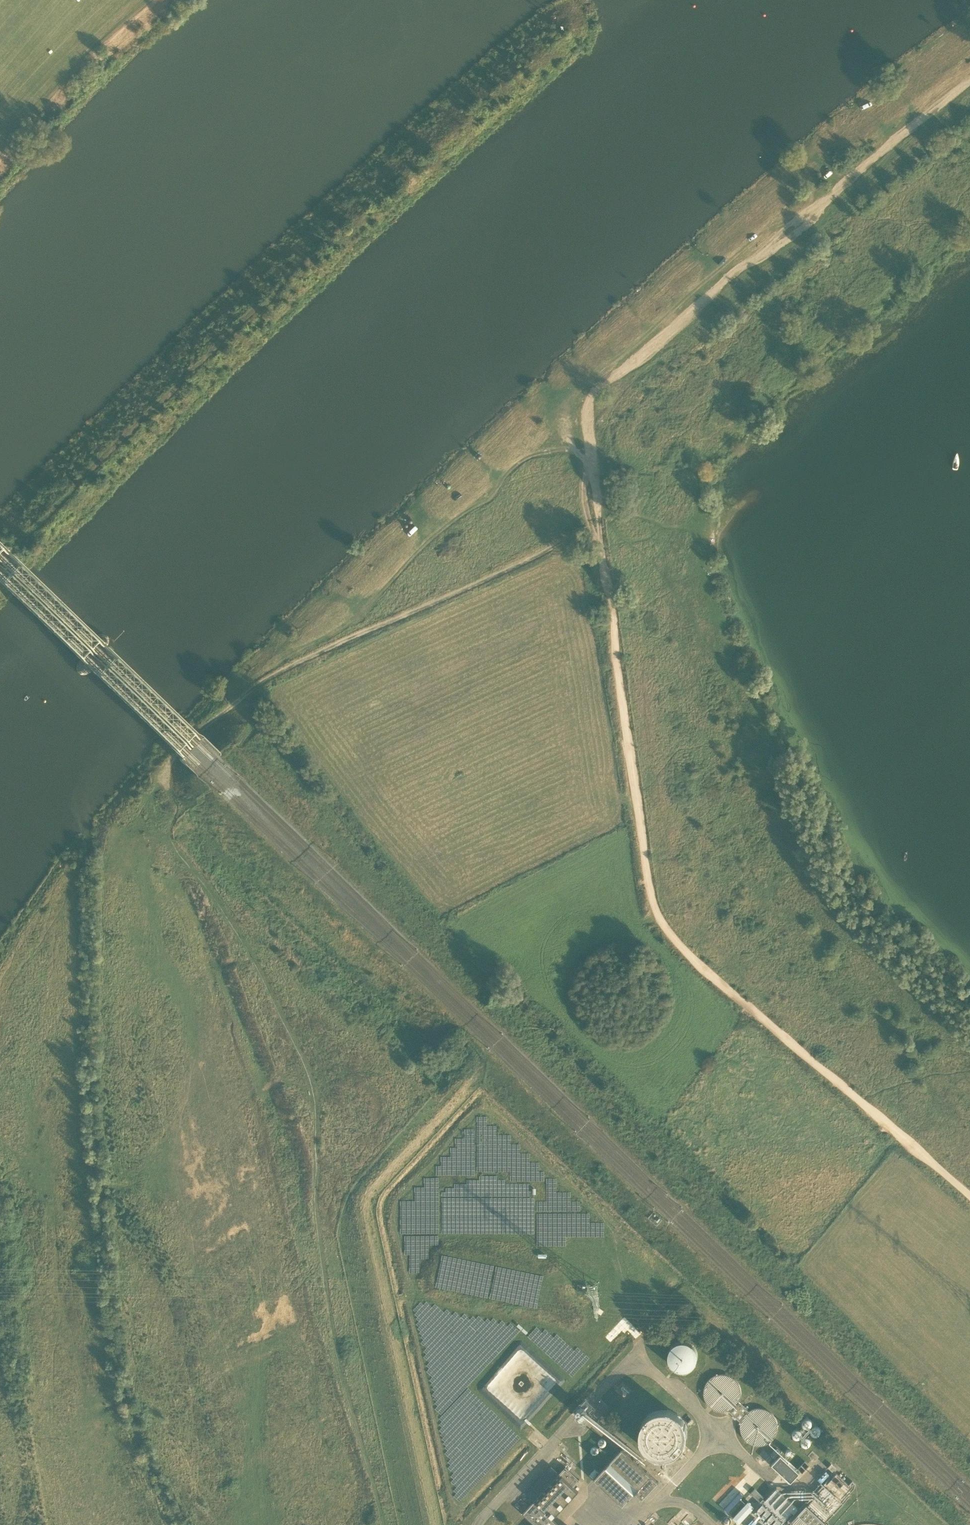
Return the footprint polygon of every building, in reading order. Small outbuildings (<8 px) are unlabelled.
[(9,549),(0,559),(0,571),(15,555),(16,555),(16,554),(17,553),(17,552),(16,551),(16,550),(15,549),(14,548),(13,548),(12,548),(11,548),(10,548),(9,549)] [(687,1341),(685,1341),(682,1341),(679,1341),(677,1342),(674,1344),(672,1345),(670,1348),(669,1350),(668,1353),(668,1355),(668,1358),(669,1361),(670,1363),(672,1366),(674,1367),(676,1369),(679,1370),(681,1370),(684,1371),(687,1370),(690,1369),(692,1368),(694,1366),(696,1364),(697,1361),(698,1359),(698,1356),(698,1353),(697,1350),(696,1348),(694,1346),(692,1344),(690,1342),(687,1341)] [(749,1411),(739,1401),(740,1400),(741,1397),(741,1395),(741,1393),(741,1391),(741,1389),(741,1387),(740,1385),(739,1383),(738,1381),(736,1379),(735,1378),(733,1377),(731,1376),(729,1375),(727,1374),(725,1374),(722,1374),(720,1374),(718,1374),(716,1375),(714,1376),(712,1377),(710,1378),(709,1379),(707,1381),(706,1383),(705,1385),(705,1387),(704,1389),(704,1391),(704,1393),(704,1396),(705,1398),(705,1400),(706,1402),(708,1403),(709,1405),(710,1407),(712,1408),(714,1409),(716,1410),(718,1411),(720,1411),(723,1411),(725,1411),(727,1411),(729,1410),(741,1421),(741,1423),(740,1425),(740,1428),(741,1430),(741,1432),(742,1434),(743,1436),(744,1438),(745,1439),(747,1441),(749,1442),(751,1443),(753,1444),(755,1445),(757,1445),(759,1445),(761,1445),(763,1445),(765,1444),(767,1443),(769,1442),(771,1441),(773,1439),(774,1438),(775,1436),(776,1434),(777,1432),(778,1430),(778,1428),(778,1426),(778,1423),(777,1421),(776,1419),(775,1417),(774,1415),(773,1414),(771,1412),(769,1411),(768,1410),(766,1409),(763,1408),(761,1408),(759,1408),(757,1408),(755,1408),(753,1409),(751,1410),(749,1411)] [(577,1410),(577,1411),(577,1412),(577,1414),(578,1415),(579,1415),(580,1416),(582,1416),(583,1416),(584,1415),(586,1415),(586,1414),(587,1412),(587,1411),(587,1410),(586,1408),(585,1407),(584,1406),(583,1406),(582,1406),(580,1406),(579,1406),(578,1407),(577,1408),(577,1410)] [(640,1435),(640,1438),(641,1443),(642,1443),(643,1445),(645,1448),(647,1450),(649,1452),(652,1454),(655,1455),(658,1456),(661,1457),(664,1457),(667,1457),(670,1456),(673,1455),(676,1453),(678,1452),(681,1450),(683,1447),(683,1448),(685,1446),(684,1445),(685,1443),(686,1440),(687,1437),(687,1434),(687,1431),(687,1428),(686,1424),(685,1424),(684,1422),(683,1420),(681,1418),(680,1416),(678,1414),(676,1413),(674,1412),(671,1411),(671,1410),(667,1409),(667,1410),(664,1410),(661,1410),(658,1410),(656,1411),(653,1412),(651,1414),(648,1415),(646,1417),(644,1419),(643,1422),(642,1424),(641,1427),(640,1430),(640,1432),(640,1435)] [(809,1418),(808,1418),(806,1417),(805,1418),(804,1418),(803,1419),(802,1420),(802,1421),(801,1423),(802,1424),(802,1425),(803,1426),(804,1427),(806,1427),(807,1428),(808,1427),(809,1427),(810,1426),(811,1425),(812,1423),(812,1422),(811,1421),(811,1420),(810,1419),(809,1418)] [(818,1427),(816,1426),(815,1426),(814,1426),(812,1427),(811,1428),(811,1429),(810,1430),(810,1432),(810,1433),(811,1434),(812,1435),(813,1436),(814,1436),(816,1436),(817,1436),(818,1435),(819,1435),(820,1433),(820,1432),(820,1431),(820,1430),(819,1428),(819,1427),(818,1427)] [(792,1434),(792,1435),(792,1436),(793,1437),(793,1438),(794,1439),(796,1440),(797,1440),(798,1440),(799,1439),(801,1439),(801,1437),(802,1436),(802,1435),(802,1434),(801,1432),(801,1431),(799,1431),(798,1430),(797,1430),(796,1430),(794,1431),(793,1431),(793,1432),(792,1434)] [(800,1441),(800,1442),(800,1444),(800,1445),(801,1446),(802,1447),(804,1447),(805,1448),(806,1447),(807,1447),(809,1446),(809,1445),(810,1444),(810,1442),(810,1441),(809,1440),(809,1439),(807,1438),(806,1437),(805,1437),(804,1437),(802,1438),(801,1439),(800,1440),(800,1441)] [(598,1441),(598,1442),(598,1443),(599,1444),(599,1445),(600,1446),(601,1446),(602,1446),(603,1446),(604,1446),(605,1445),(606,1444),(606,1443),(607,1442),(606,1441),(606,1440),(605,1439),(604,1438),(603,1438),(602,1438),(601,1438),(600,1438),(599,1439),(599,1440),(598,1441)] [(591,1449),(591,1450),(591,1451),(591,1452),(592,1453),(593,1454),(594,1454),(595,1454),(596,1454),(597,1454),(598,1453),(598,1452),(599,1451),(599,1450),(599,1449),(598,1448),(598,1447),(597,1447),(596,1446),(595,1446),(594,1446),(593,1447),(592,1447),(591,1448),(591,1449)] [(596,1470),(591,1475),(623,1505),(635,1493),(642,1500),(659,1482),(623,1448),(610,1461),(605,1466),(606,1466),(599,1473),(596,1470)] [(800,1472),(781,1455),(772,1464),(791,1482),(800,1472)] [(522,1513),(528,1518),(536,1524),(561,1524),(553,1518),(579,1490),(574,1486),(580,1479),(566,1466),(522,1513)] [(852,1481),(849,1484),(837,1473),(808,1504),(824,1520),(854,1488),(855,1483),(852,1481)] [(776,1488),(764,1501),(783,1519),(791,1510),(794,1513),(798,1509),(776,1488)] [(763,1497),(755,1489),(751,1493),(760,1500),(763,1497)] [(748,1501),(733,1517),(739,1523),(754,1507),(748,1501)] [(808,1504),(807,1503),(791,1520),(792,1521),(796,1524),(822,1524),(825,1521),(824,1520),(808,1504)] [(723,1519),(723,1520),(723,1521),(724,1522),(724,1523),(725,1523),(726,1524),(727,1524),(728,1524),(729,1524),(729,1523),(730,1523),(731,1522),(731,1521),(731,1520),(731,1519),(731,1518),(730,1517),(729,1516),(728,1516),(727,1516),(726,1516),(725,1517),(724,1518),(723,1519)]
